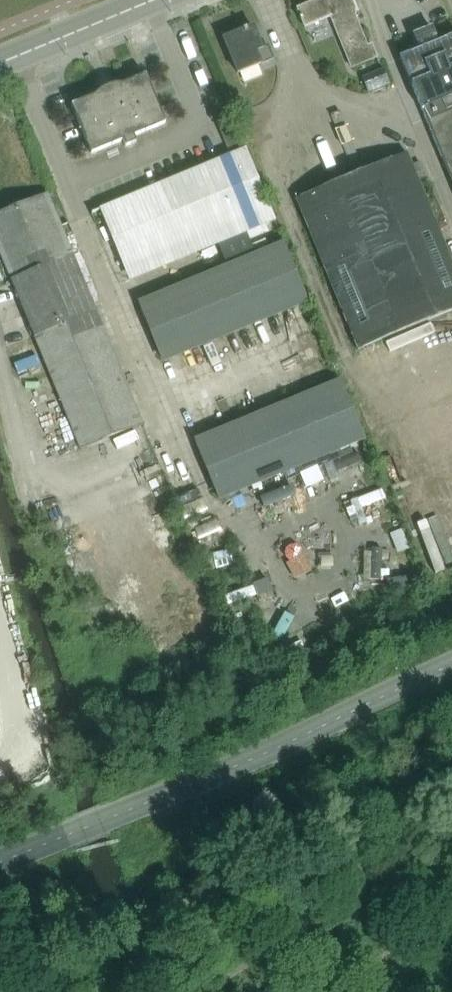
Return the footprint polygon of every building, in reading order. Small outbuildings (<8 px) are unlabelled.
[(377,57),(371,45),(367,47),(353,13),(357,11),(352,0),(319,0),(297,9),(305,27),(330,17),(351,67),(377,57)] [(224,40),(233,61),(239,74),(273,59),(268,46),(263,48),(253,27),(224,40)] [(418,109),(451,189),(451,35),(437,41),(437,42),(436,42),(432,34),(412,42),(416,50),(414,51),(396,58),(407,86),(408,85),(418,109)] [(392,67),(371,74),(375,89),(397,83),(392,67)] [(135,136),(167,123),(147,74),(72,104),(92,153),(124,140),(126,146),(138,142),(135,136)] [(238,131),(223,138),(231,156),(245,150),(238,131)] [(125,270),(270,210),(245,150),(231,156),(101,210),(125,270)] [(451,310),(451,260),(407,153),(297,200),(359,350),(451,310)] [(142,425),(48,195),(0,214),(0,252),(35,336),(82,453),(144,427),(142,425)] [(162,363),(309,302),(285,241),(138,302),(162,363)] [(366,440),(364,434),(340,379),(194,440),(219,501),(366,440)] [(219,501),(184,515),(255,689),(339,652),(439,609),(370,439),(366,440),(219,501)]
